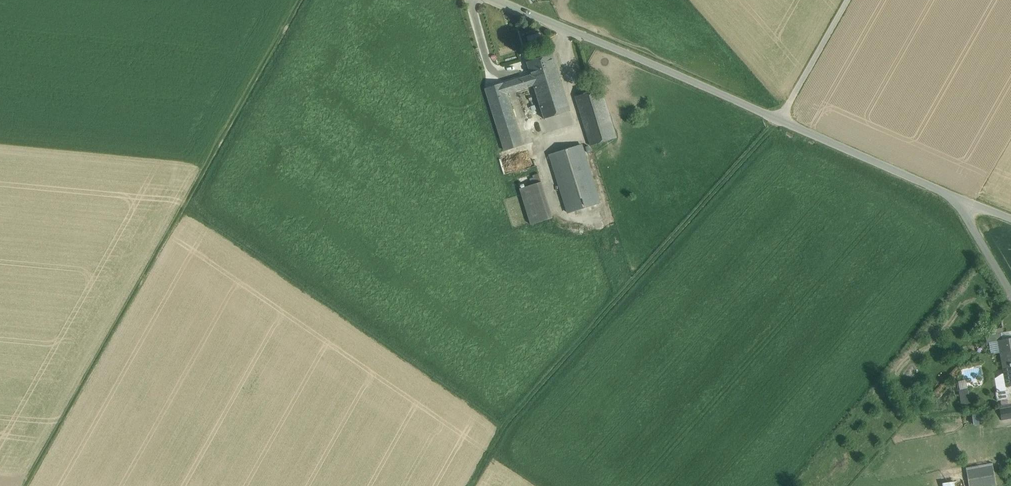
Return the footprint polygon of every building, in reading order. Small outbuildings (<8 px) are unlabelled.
[(552,54),(527,62),(530,75),(534,85),(534,86),(559,78),(552,54)] [(503,83),(506,94),(507,93),(533,85),(534,85),(530,75),(503,83)] [(559,78),(534,86),(534,85),(533,85),(544,119),(569,111),(559,78)] [(503,83),(485,88),(505,151),(523,145),(507,93),(506,94),(503,83)] [(601,89),(575,96),(590,146),(616,138),(601,89)] [(581,145),(550,155),(568,213),(599,203),(581,145)] [(538,174),(533,175),(535,184),(541,182),(538,174)] [(535,184),(519,189),(531,225),(552,218),(541,182),(535,184)] [(1001,333),(1002,340),(1010,338),(1010,334),(1010,331),(1001,333)] [(1001,333),(985,336),(986,343),(998,341),(997,341),(1002,340),(1001,333)] [(997,341),(998,341),(1003,373),(1006,387),(1010,386),(1010,338),(1002,340),(997,341)] [(1001,374),(995,378),(997,388),(998,387),(998,391),(1006,390),(1006,387),(1003,373),(1001,374)] [(967,389),(959,390),(961,405),(970,403),(967,389)] [(998,391),(995,392),(997,401),(1009,399),(1007,390),(998,391)] [(999,409),(1001,421),(1010,419),(1010,407),(999,409)] [(984,424),(982,412),(971,414),(973,425),(984,424)] [(966,472),(969,485),(984,485),(996,484),(993,467),(966,472)]
